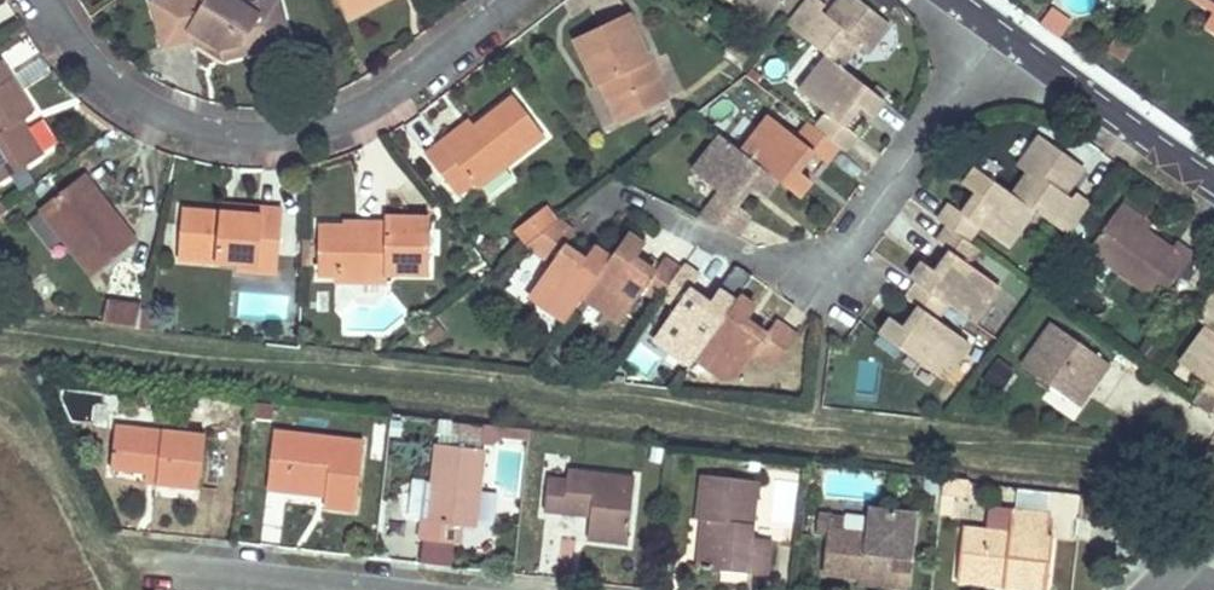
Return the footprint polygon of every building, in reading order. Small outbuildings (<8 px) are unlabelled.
[(279,0),(261,0),(257,7),(256,9),(251,10),(250,10),(242,5),(235,0),(161,0),(153,2),(163,46),(193,39),(191,31),(199,29),(201,37),(221,49),(243,43),(245,54),(290,43),(279,0)] [(261,0),(260,0),(259,0),(245,4),(242,5),(250,10),(251,10),(256,9),(257,7),(261,0)] [(350,17),(382,0),(341,0),(350,17)] [(750,5),(766,18),(781,0),(754,0),(750,5)] [(888,23),(860,0),(838,0),(834,5),(842,11),(834,21),(826,14),(820,10),(825,3),(820,0),(804,0),(786,23),(826,55),(838,65),(854,45),(864,53),(888,23)] [(1213,9),(1213,0),(1200,0),(1213,9)] [(834,21),(842,11),(834,5),(826,14),(834,21)] [(1068,23),(1051,10),(1041,24),(1060,37),(1068,23)] [(668,99),(628,13),(573,37),(596,86),(600,84),(619,122),(668,99)] [(245,54),(243,43),(221,49),(201,37),(199,29),(191,31),(193,39),(226,58),(245,54)] [(1123,60),(1132,46),(1118,37),(1108,51),(1123,60)] [(881,100),(838,65),(826,55),(799,90),(827,113),(815,127),(838,145),(843,149),(853,135),(841,125),(849,116),(847,108),(851,103),(852,103),(856,106),(869,116),(881,100)] [(15,124),(21,119),(22,118),(35,111),(2,60),(0,61),(0,182),(45,153),(28,126),(20,132),(15,124)] [(476,188),(545,135),(513,96),(474,126),(445,149),(440,142),(425,154),(456,195),(472,182),(476,188)] [(855,108),(856,106),(852,103),(851,103),(847,108),(849,116),(855,108)] [(792,167),(798,161),(805,160),(812,152),(825,162),(838,145),(815,127),(809,123),(797,139),(769,116),(741,152),(720,135),(692,170),(720,191),(699,219),(711,225),(732,235),(748,215),(736,205),(742,197),(741,187),(746,181),(752,186),(764,195),(776,179),(798,196),(810,180),(797,171),(792,167)] [(28,126),(22,118),(21,119),(15,124),(20,132),(28,126)] [(445,149),(474,126),(469,120),(440,142),(445,149)] [(1062,193),(1055,188),(1061,179),(1068,184),(1081,167),(1037,136),(1016,166),(1026,173),(1011,194),(975,169),(964,184),(975,192),(980,196),(976,202),(975,202),(967,204),(962,212),(950,203),(939,220),(948,226),(968,240),(979,226),(1006,246),(1032,209),(1068,235),(1091,204),(1075,192),(1070,199),(1062,193)] [(797,171),(805,160),(798,161),(792,167),(797,171)] [(136,240),(116,214),(110,219),(92,195),(93,194),(98,191),(85,174),(39,209),(91,275),(136,240)] [(1062,193),(1068,184),(1061,179),(1055,188),(1062,193)] [(742,197),(752,186),(746,181),(741,187),(742,197)] [(116,214),(98,191),(93,194),(92,195),(110,219),(116,214)] [(980,196),(975,192),(968,202),(967,204),(975,202),(976,202),(980,196)] [(260,215),(261,208),(261,207),(223,203),(222,212),(260,216),(260,215)] [(1149,225),(1121,203),(1120,204),(1116,209),(1145,231),(1149,225)] [(279,255),(283,210),(261,207),(261,208),(260,215),(260,216),(222,212),(183,209),(179,259),(237,263),(259,265),(259,254),(279,255)] [(1157,302),(1190,256),(1173,244),(1170,249),(1145,231),(1116,209),(1086,250),(1157,302)] [(691,363),(695,357),(724,377),(740,374),(756,351),(777,366),(798,337),(777,321),(767,334),(759,328),(758,329),(750,329),(744,326),(747,321),(757,307),(741,295),(737,301),(719,289),(710,302),(706,307),(701,303),(699,294),(691,288),(700,276),(684,264),(681,269),(665,258),(656,270),(647,264),(638,265),(633,262),(637,257),(646,244),(629,232),(612,257),(590,241),(580,254),(577,259),(572,255),(570,246),(561,240),(571,227),(554,215),(527,240),(552,258),(528,290),(565,317),(583,293),(620,320),(644,287),(658,298),(662,293),(677,304),(653,336),(691,363)] [(429,275),(429,218),(383,217),(383,224),(382,238),(374,237),(375,224),(342,223),(342,227),(342,232),(341,233),(328,233),(318,243),(317,276),(334,276),(346,266),(347,265),(364,266),(364,282),(386,283),(387,274),(429,275)] [(382,238),(383,224),(375,224),(374,237),(382,238)] [(972,322),(997,288),(966,264),(978,247),(968,240),(948,226),(936,243),(948,253),(942,260),(943,269),(944,270),(940,275),(939,274),(934,270),(923,262),(910,278),(916,282),(905,298),(918,307),(912,316),(913,325),(908,330),(907,330),(903,327),(890,318),(879,333),(942,379),(968,343),(934,319),(945,304),(971,323),(972,322)] [(308,267),(309,237),(308,237),(301,237),(300,267),(308,267)] [(577,259),(580,254),(570,246),(572,255),(577,259)] [(278,274),(279,255),(259,254),(259,265),(237,263),(238,271),(278,274)] [(647,264),(637,257),(633,262),(638,265),(647,264)] [(943,269),(942,260),(934,270),(939,274),(940,275),(944,270),(943,269)] [(364,282),(364,266),(347,265),(346,266),(334,276),(334,281),(364,282)] [(1053,292),(1039,282),(1038,282),(1033,288),(1048,298),(1049,298),(1053,292)] [(1212,284),(1189,315),(1205,327),(1179,363),(1207,384),(1193,404),(1213,419),(1213,285),(1212,284)] [(710,302),(699,294),(701,303),(706,307),(710,302)] [(151,328),(154,311),(139,309),(135,326),(151,328)] [(913,325),(912,316),(903,327),(907,330),(908,330),(913,325)] [(750,329),(758,329),(747,321),(744,326),(750,329)] [(1016,377),(1084,411),(1109,361),(1040,327),(1016,377)] [(1157,353),(1148,346),(1138,360),(1146,367),(1157,353)] [(200,488),(207,434),(115,424),(110,468),(147,472),(157,473),(156,483),(200,488)] [(356,511),(365,443),(275,431),(267,488),(286,491),(288,478),(327,482),(325,496),(324,506),(356,511)] [(475,525),(484,449),(436,444),(431,483),(427,520),(420,520),(417,539),(459,544),(461,524),(475,525)] [(804,475),(805,467),(794,466),(793,474),(804,475)] [(628,542),(636,477),(568,469),(567,478),(549,476),(545,510),(591,515),(588,538),(628,542)] [(156,483),(157,473),(147,472),(146,482),(156,483)] [(751,537),(757,481),(701,475),(696,518),(701,519),(703,519),(710,520),(705,568),(768,575),(772,539),(751,537)] [(967,496),(969,480),(943,477),(941,493),(943,493),(952,494),(967,496)] [(325,496),(327,482),(288,478),(286,491),(325,496)] [(934,491),(935,480),(924,479),(923,490),(934,491)] [(427,520),(431,483),(425,483),(420,520),(427,520)] [(951,512),(952,494),(943,493),(941,493),(939,512),(940,513),(951,513),(951,512)] [(907,588),(915,519),(908,510),(879,507),(869,513),(868,529),(838,527),(830,526),(832,512),(818,511),(815,532),(828,534),(824,572),(860,577),(883,579),(889,580),(888,586),(907,588)] [(1055,536),(1048,535),(1051,512),(1012,508),(1009,531),(964,525),(959,570),(1004,576),(1004,577),(1003,587),(1029,589),(1048,589),(1055,536)] [(838,527),(839,513),(833,513),(832,512),(830,526),(838,527)] [(579,575),(582,520),(543,518),(540,572),(579,575)] [(705,568),(710,520),(703,519),(701,519),(697,567),(705,568)] [(1003,587),(1004,577),(1004,576),(959,570),(957,581),(958,581),(1003,587)] [(888,586),(889,580),(883,579),(860,577),(860,578),(860,582),(860,583),(888,586)]
